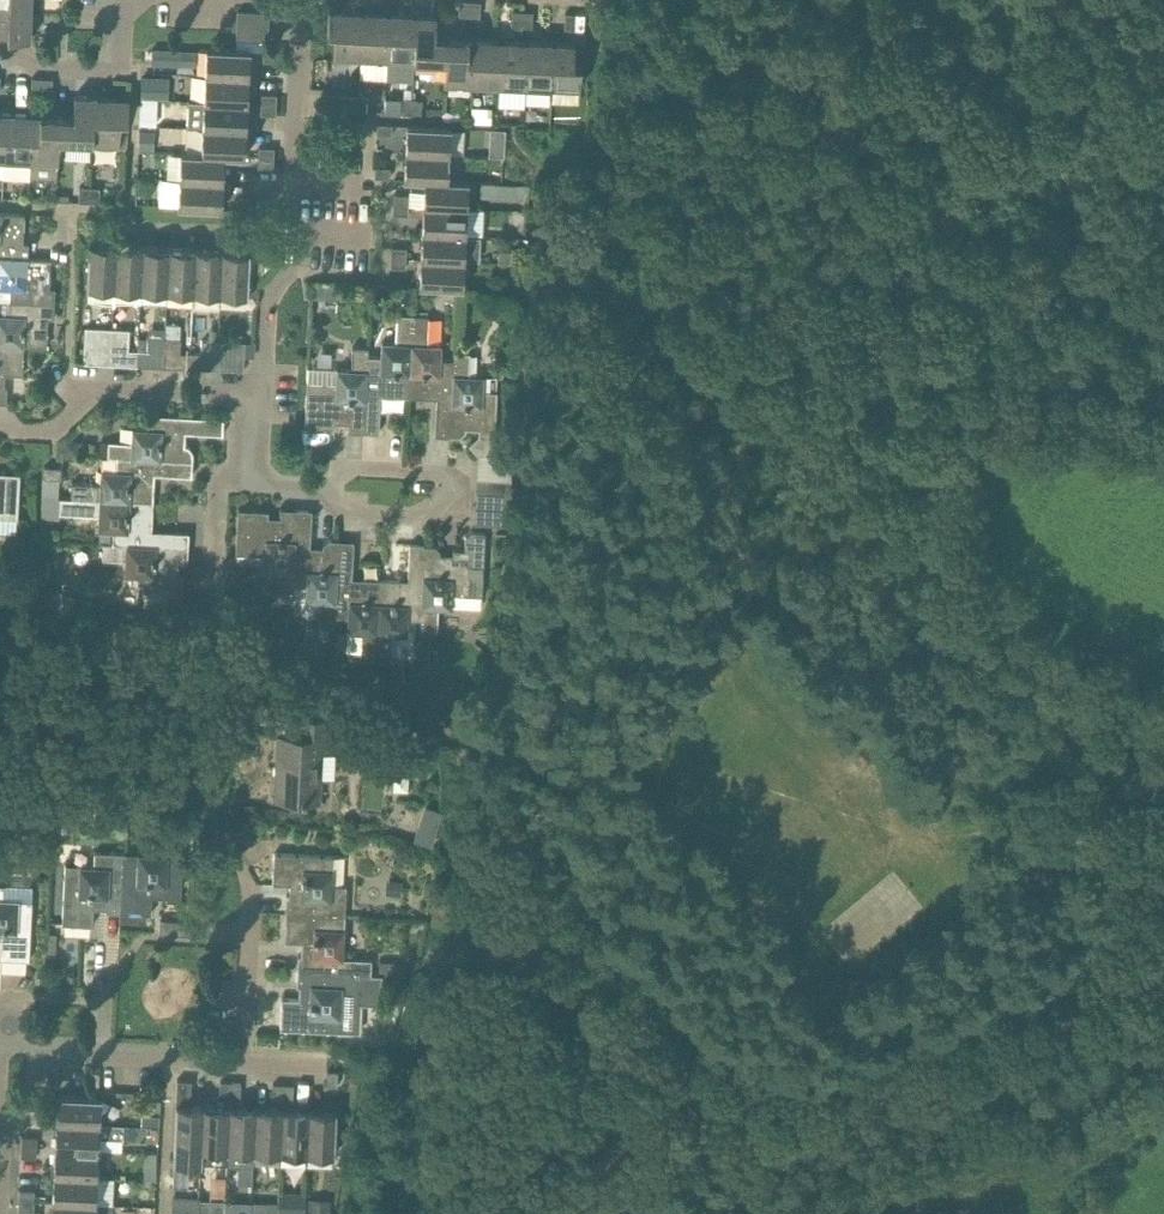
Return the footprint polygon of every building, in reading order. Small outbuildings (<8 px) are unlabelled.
[(9,3),(9,10),(32,11),(32,0),(0,0),(0,3),(9,3)] [(471,0),(467,0),(460,0),(460,15),(470,16),(471,0)] [(481,1),(471,0),(470,16),(480,16),(481,1)] [(8,29),(8,38),(30,38),(32,11),(9,10),(9,3),(0,3),(0,29),(8,29)] [(354,60),(356,10),(329,9),(328,31),(335,32),(334,59),(354,60)] [(238,10),(237,25),(269,26),(270,11),(238,10)] [(380,61),(383,11),(356,10),(354,60),(380,61)] [(512,26),(522,26),(523,11),(513,10),(512,26)] [(410,13),(383,11),(380,61),(407,62),(410,13)] [(533,11),(523,11),(522,26),(533,27),(533,11)] [(410,13),(407,62),(434,63),(435,35),(437,14),(410,13)] [(565,28),(575,28),(576,13),(566,13),(565,28)] [(269,26),(237,25),(237,39),(268,40),(269,26)] [(60,29),(45,28),(44,39),(60,40),(60,29)] [(463,37),(435,35),(434,63),(442,63),(442,57),(447,57),(445,86),(461,87),(463,37)] [(491,38),(463,37),(461,87),(489,88),(491,38)] [(491,38),(489,88),(517,89),(519,39),(491,38)] [(547,41),(519,39),(517,89),(544,90),(547,41)] [(547,41),(544,90),(553,90),(553,85),(580,86),(581,64),(574,63),(575,42),(547,41)] [(153,63),(182,65),(183,46),(154,44),(153,63)] [(206,74),(249,76),(251,49),(207,47),(206,74)] [(263,61),(279,61),(280,51),(264,50),(263,61)] [(169,97),(170,73),(141,73),(140,121),(156,122),(157,97),(169,97)] [(248,103),(249,76),(206,74),(204,101),(248,103)] [(32,93),(42,93),(43,78),(33,77),(32,93)] [(43,78),(42,93),(53,93),(53,78),(43,78)] [(262,93),(262,103),(277,104),(278,94),(262,93)] [(66,144),(91,145),(93,117),(100,117),(101,96),(75,94),(74,116),(67,115),(66,137),(66,144)] [(358,111),(359,95),(325,94),(324,109),(358,111)] [(370,96),(359,95),(358,111),(369,111),(370,96)] [(93,117),(91,145),(120,146),(121,120),(128,120),(129,97),(101,96),(100,117),(93,117)] [(411,114),(412,100),(402,99),(401,113),(411,114)] [(248,103),(204,101),(190,100),(188,127),(203,127),(246,130),(248,103)] [(422,100),(412,100),(411,114),(422,114),(422,100)] [(277,104),(262,103),(261,114),(277,115),(277,104)] [(493,123),(492,106),(472,105),(472,123),(493,123)] [(0,112),(0,162),(4,162),(5,134),(13,134),(14,113),(0,112)] [(4,162),(30,164),(32,136),(39,136),(40,114),(14,113),(13,134),(5,134),(4,162)] [(67,115),(40,114),(39,136),(32,136),(30,164),(31,164),(30,176),(57,177),(60,137),(66,137),(67,115)] [(393,124),(377,123),(377,134),(392,134),(393,124)] [(407,124),(406,151),(450,154),(451,126),(407,124)] [(245,156),(246,130),(203,127),(202,153),(201,154),(225,155),(245,156)] [(504,154),(506,129),(488,128),(486,153),(504,154)] [(155,149),(155,130),(139,129),(138,149),(155,149)] [(260,146),(259,157),(275,157),(275,147),(260,146)] [(405,178),(425,179),(469,182),(469,179),(448,178),(450,154),(406,151),(405,178)] [(224,182),(225,155),(201,154),(202,153),(182,152),(180,179),(224,182)] [(274,168),(275,157),(259,157),(259,167),(274,168)] [(391,167),(376,166),(375,177),(390,177),(391,167)] [(224,182),(180,179),(179,206),(222,208),(224,182)] [(425,179),(424,206),(467,208),(469,182),(425,179)] [(528,201),(529,185),(511,184),(510,200),(528,201)] [(90,202),(91,186),(80,186),(79,201),(90,202)] [(101,187),(91,186),(90,202),(100,202),(101,187)] [(395,193),(394,203),(410,204),(410,194),(395,193)] [(252,209),(252,199),(237,198),(236,209),(252,209)] [(410,204),(394,203),(394,214),(409,215),(410,204)] [(423,232),(466,234),(467,208),(424,206),(423,232)] [(28,257),(29,242),(24,242),(25,213),(0,212),(0,255),(28,257)] [(423,232),(421,259),(464,261),(466,234),(423,232)] [(114,288),(117,244),(90,243),(88,287),(89,287),(89,299),(113,304),(114,288)] [(140,302),(141,289),(143,246),(117,244),(114,288),(113,304),(140,302)] [(141,289),(168,290),(170,247),(143,246),(141,289)] [(392,246),(392,257),(407,257),(408,247),(392,246)] [(170,247),(168,290),(195,292),(197,248),(170,247)] [(512,262),(527,263),(528,248),(513,247),(512,262)] [(195,292),(221,293),(224,250),(197,248),(195,292)] [(224,250),(221,293),(248,294),(250,251),(224,250)] [(28,257),(0,255),(0,286),(12,287),(11,301),(55,303),(55,287),(50,287),(51,258),(28,257)] [(407,268),(407,257),(392,257),(391,267),(407,268)] [(464,261),(421,259),(420,285),(463,287),(464,261)] [(336,281),(312,280),(311,296),(335,298),(336,281)] [(402,300),(415,300),(415,284),(402,284),(402,300)] [(505,297),(489,312),(500,323),(516,308),(505,297)] [(55,303),(11,301),(10,314),(0,314),(0,343),(23,345),(47,346),(48,318),(54,319),(55,303)] [(383,357),(369,356),(364,431),(379,432),(381,395),(408,396),(412,314),(400,314),(398,342),(384,341),(383,357)] [(436,435),(450,435),(455,359),(441,358),(441,344),(426,343),(428,315),(412,314),(408,396),(437,397),(436,435)] [(110,364),(112,328),(86,326),(84,362),(110,364)] [(130,328),(112,328),(110,364),(136,365),(137,350),(129,349),(130,328)] [(149,351),(137,350),(136,365),(164,366),(166,338),(149,337),(149,351)] [(181,339),(166,338),(164,366),(190,368),(191,353),(180,352),(181,339)] [(201,363),(217,364),(218,340),(202,339),(202,354),(191,353),(190,368),(201,368),(201,363)] [(218,340),(217,364),(217,369),(244,370),(245,341),(218,340)] [(0,343),(0,402),(7,402),(8,386),(2,386),(2,383),(5,383),(5,373),(22,374),(23,345),(0,343)] [(364,431),(369,356),(369,347),(353,346),(352,369),(337,368),(337,382),(308,381),(306,426),(336,427),(336,421),(349,422),(349,431),(364,431)] [(455,359),(450,435),(461,436),(466,431),(467,428),(479,428),(479,434),(469,443),(478,453),(494,454),(497,390),(484,390),(484,375),(470,374),(471,351),(455,350),(455,359)] [(108,456),(117,457),(193,460),(193,450),(188,445),(186,444),(186,432),(223,434),(224,418),(148,414),(147,428),(133,427),(132,442),(109,440),(108,456)] [(64,454),(79,455),(79,440),(65,439),(64,454)] [(193,460),(117,457),(116,470),(102,469),(101,484),(72,482),(72,497),(154,501),(155,474),(192,476),(193,460)] [(62,467),(45,466),(44,478),(61,479),(62,467)] [(18,518),(20,473),(0,472),(0,517),(18,518)] [(477,478),(477,492),(511,494),(512,480),(477,478)] [(43,496),(44,496),(59,497),(59,481),(44,481),(43,496)] [(511,494),(477,492),(476,506),(511,508),(511,494)] [(154,501),(72,497),(61,497),(60,513),(71,513),(99,514),(98,528),(113,529),(113,542),(189,546),(189,532),(152,530),(154,501)] [(293,583),(296,508),(282,508),(281,516),(269,516),(269,510),(239,508),(236,553),(265,554),(264,568),(278,569),(277,598),(292,598),(293,583)] [(313,509),(296,508),(293,583),(307,584),(306,599),(320,600),(319,622),(335,623),(335,615),(339,539),(329,539),(324,544),(324,547),(311,546),(313,509)] [(425,544),(421,619),(422,619),(421,628),(437,628),(438,606),(452,607),(453,593),(483,594),(486,531),(471,530),(466,536),(465,549),(453,548),(453,557),(446,556),(446,554),(441,553),(441,550),(436,544),(425,544)] [(361,659),(377,660),(381,579),(352,577),(354,540),(339,539),(335,615),(349,615),(348,630),(362,630),(361,659)] [(189,546),(113,542),(104,542),(104,558),(126,559),(125,574),(139,574),(138,603),(183,605),(184,575),(179,575),(179,562),(188,563),(189,546)] [(408,618),(421,619),(425,544),(411,543),(409,580),(381,579),(377,660),(392,661),(393,632),(407,633),(408,618)] [(57,590),(52,606),(52,607),(72,614),(78,598),(57,590)] [(300,736),(279,735),(276,798),(320,800),(322,737),(329,737),(330,720),(301,718),(300,736)] [(408,791),(409,776),(395,775),(394,791),(408,791)] [(71,813),(55,813),(55,833),(71,833),(71,813)] [(441,818),(423,813),(416,839),(433,844),(441,818)] [(124,851),(121,911),(152,913),(153,896),(165,897),(165,899),(181,900),(184,841),(154,840),(153,853),(124,851)] [(121,911),(124,851),(94,850),(93,864),(66,863),(63,923),(93,924),(94,907),(107,908),(106,911),(121,911)] [(286,912),(346,915),(347,885),(333,884),(334,855),(275,852),(273,883),(290,884),(290,896),(287,896),(286,912)] [(386,892),(397,894),(400,880),(388,878),(386,892)] [(0,941),(0,947),(0,958),(30,959),(33,899),(5,897),(5,883),(0,883),(0,940),(0,941)] [(299,955),(298,971),(372,974),(373,958),(344,957),(346,915),(286,912),(285,941),(302,942),(302,955),(299,955)] [(195,935),(196,920),(161,919),(160,933),(195,935)] [(383,974),(383,975),(388,976),(389,961),(380,961),(379,974),(383,974)] [(379,974),(372,974),(298,971),(297,998),(282,997),(281,1028),(360,1032),(361,1004),(376,1004),(383,975),(383,974),(379,974)] [(339,1071),(328,1070),(327,1086),(338,1086),(339,1071)] [(188,1095),(188,1079),(178,1079),(177,1094),(188,1095)] [(220,1096),(230,1097),(231,1081),(221,1081),(220,1096)] [(242,1082),(231,1081),(230,1097),(241,1097),(242,1082)] [(283,1099),(284,1084),(274,1083),(273,1099),(283,1099)] [(294,1084),(284,1084),(283,1099),(294,1100),(294,1084)] [(58,1094),(57,1120),(100,1122),(101,1096),(58,1094)] [(161,1099),(148,1099),(147,1109),(161,1110),(161,1099)] [(201,1162),(204,1105),(177,1103),(174,1161),(201,1162)] [(228,1164),(229,1149),(228,1149),(230,1106),(204,1105),(201,1162),(228,1164)] [(254,1164),(254,1150),(256,1107),(230,1106),(228,1149),(229,1149),(228,1164),(254,1164)] [(256,1107),(254,1150),(280,1151),(282,1108),(256,1107)] [(280,1151),(307,1153),(309,1109),(282,1108),(280,1151)] [(309,1109),(307,1153),(335,1154),(336,1110),(309,1109)] [(142,1125),(156,1126),(157,1115),(142,1114),(142,1125)] [(100,1123),(100,1122),(57,1120),(56,1147),(99,1149),(100,1137),(123,1138),(124,1125),(100,1123)] [(125,1125),(124,1137),(135,1137),(136,1125),(125,1125)] [(23,1136),(22,1146),(37,1147),(38,1136),(23,1136)] [(37,1157),(37,1147),(22,1146),(22,1156),(37,1157)] [(54,1173),(98,1175),(99,1149),(56,1147),(54,1173)] [(159,1151),(147,1151),(146,1167),(158,1167),(159,1151)] [(54,1173),(53,1200),(96,1202),(98,1175),(54,1173)] [(20,1189),(19,1199),(35,1200),(35,1189),(20,1189)] [(199,1199),(199,1197),(172,1196),(172,1213),(199,1213),(199,1199)] [(34,1210),(35,1200),(19,1199),(19,1209),(34,1210)] [(96,1202),(53,1200),(52,1213),(96,1213),(96,1202)] [(331,1203),(308,1202),(308,1213),(331,1213),(331,1203)] [(252,1203),(252,1213),(265,1213),(265,1204),(252,1203)] [(277,1213),(304,1213),(304,1205),(278,1205),(277,1213)]
